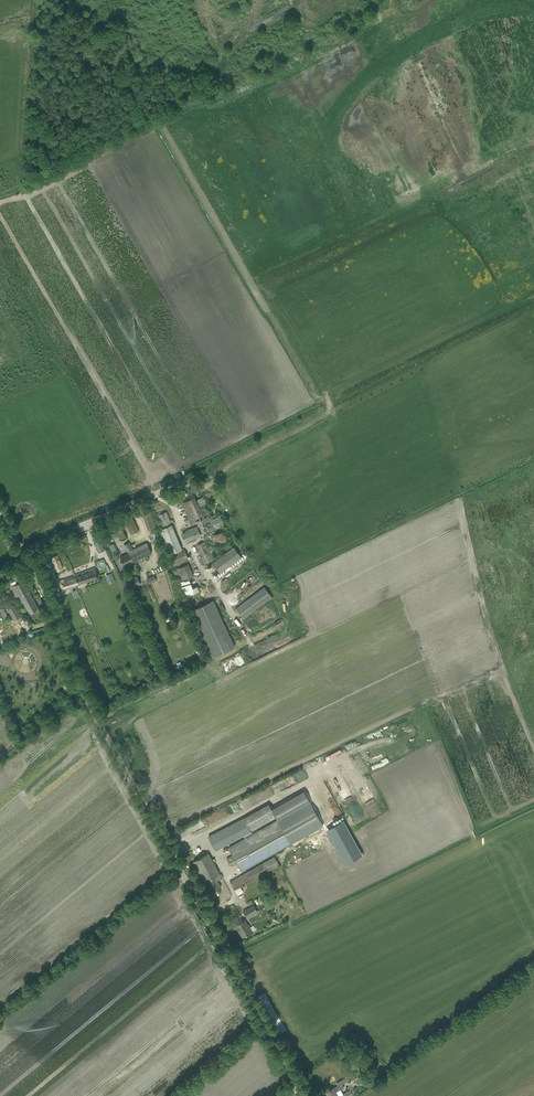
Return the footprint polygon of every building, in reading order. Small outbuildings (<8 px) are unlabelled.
[(234,457),(237,463),(253,455),(249,448),(234,457)] [(97,490),(104,487),(94,466),(87,469),(97,490)] [(182,534),(185,542),(200,536),(198,531),(200,531),(202,536),(216,530),(216,529),(225,525),(220,516),(212,520),(205,505),(199,508),(194,497),(182,503),(191,524),(196,522),(198,526),(188,530),(189,531),(182,534)] [(237,530),(259,521),(255,511),(232,520),(237,530)] [(140,516),(148,535),(157,532),(150,512),(140,516)] [(166,534),(161,536),(169,555),(182,550),(171,525),(166,512),(158,515),(166,534)] [(124,519),(131,534),(138,531),(131,516),(124,519)] [(226,532),(214,532),(214,542),(227,542),(226,532)] [(94,543),(98,553),(105,550),(100,540),(94,543)] [(203,557),(201,557),(205,564),(216,558),(212,551),(209,552),(204,542),(197,545),(203,557)] [(120,557),(124,566),(151,553),(147,543),(132,550),(129,543),(124,545),(128,553),(125,555),(120,557)] [(109,546),(114,556),(119,553),(115,544),(109,546)] [(212,563),(220,573),(241,557),(233,547),(212,563)] [(57,555),(52,557),(55,566),(60,564),(57,555)] [(189,577),(193,575),(189,565),(184,568),(186,572),(180,575),(182,579),(189,576),(189,577)] [(58,581),(62,590),(98,576),(94,568),(58,581)] [(154,575),(147,579),(149,584),(156,580),(154,575)] [(127,580),(131,589),(140,584),(136,576),(127,580)] [(184,596),(199,591),(197,585),(192,587),(190,578),(179,581),(184,596)] [(17,597),(18,598),(20,597),(29,613),(38,608),(23,581),(12,587),(17,597)] [(235,608),(243,619),(272,597),(263,587),(235,608)] [(224,624),(213,600),(209,602),(203,604),(198,607),(191,610),(198,626),(212,657),(216,656),(226,651),(235,647),(229,635),(224,624)] [(14,605),(7,609),(11,616),(11,617),(12,619),(13,619),(14,621),(18,618),(21,617),(18,613),(15,607),(15,606),(14,605)] [(21,635),(15,624),(0,632),(0,646),(21,635)] [(232,855),(226,858),(231,867),(237,863),(241,871),(290,843),(323,825),(309,802),(277,820),(276,819),(252,833),(244,838),(228,847),(232,855)] [(209,836),(216,849),(242,835),(251,831),(275,817),(276,817),(271,809),(268,804),(244,818),(209,836)] [(193,861),(205,882),(206,881),(212,892),(215,898),(220,896),(216,889),(221,887),(215,876),(219,874),(208,853),(193,861)] [(229,882),(234,890),(279,865),(274,857),(229,882)] [(243,911),(247,917),(257,911),(254,905),(243,911)] [(235,925),(242,937),(252,931),(248,924),(247,925),(244,920),(235,925)] [(358,1070),(362,1075),(368,1071),(365,1066),(358,1070)] [(326,1092),(328,1095),(342,1095),(345,1094),(345,1095),(349,1095),(352,1094),(354,1092),(351,1087),(349,1088),(350,1090),(349,1089),(342,1094),(340,1089),(344,1087),(342,1084),(349,1079),(347,1076),(337,1083),(338,1085),(334,1088),(333,1088),(330,1089),(326,1092)]
